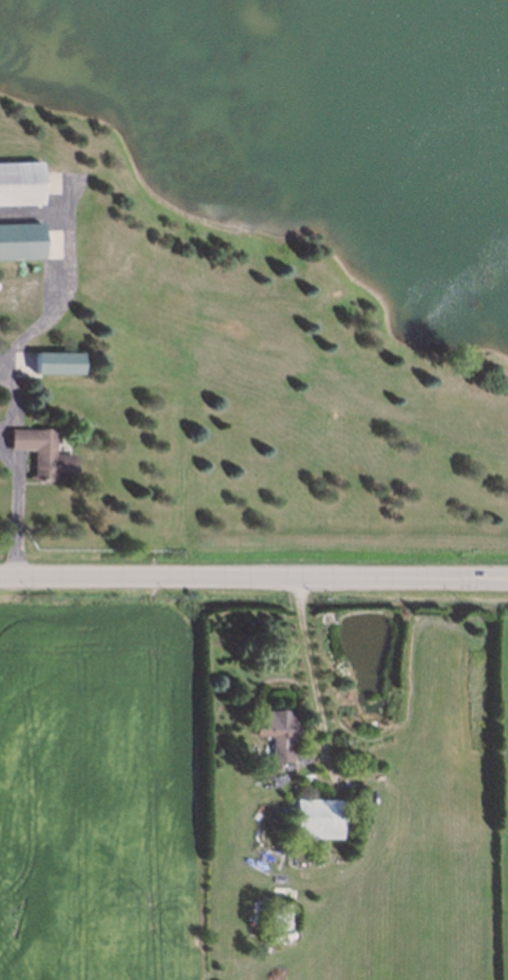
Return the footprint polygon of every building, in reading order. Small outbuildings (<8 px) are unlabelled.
[(39,206),(0,206),(0,163),(38,162),(39,206)] [(41,258),(0,260),(0,224),(40,223),(41,258)] [(36,352),(81,353),(81,373),(35,373),(36,352)] [(9,429),(55,430),(56,455),(67,455),(66,480),(31,478),(31,450),(8,449),(9,429)] [(288,755),(268,756),(267,733),(251,733),(250,713),(287,712),(288,732),(280,732),(280,738),(287,738),(288,755)] [(291,798),(337,799),(336,835),(291,834),(291,798)] [(263,924),(263,900),(285,900),(285,924),(263,924)]
